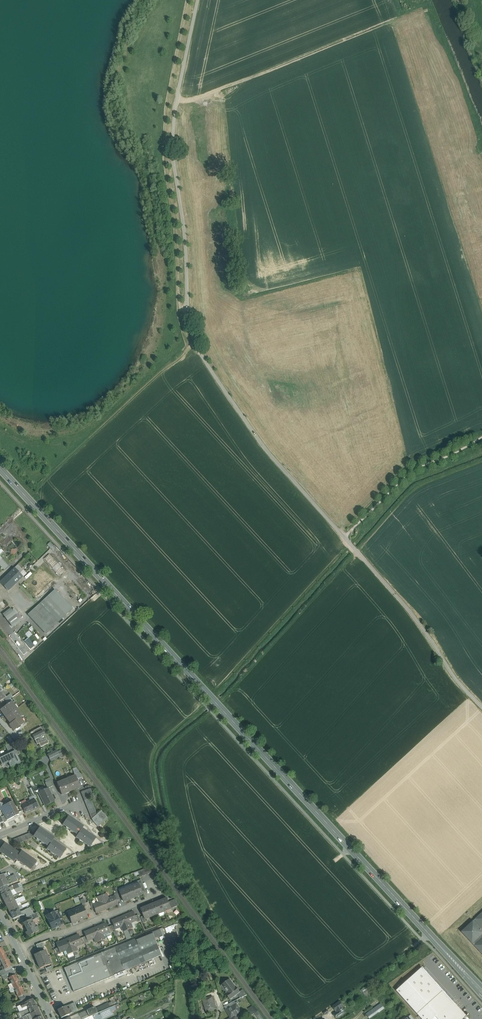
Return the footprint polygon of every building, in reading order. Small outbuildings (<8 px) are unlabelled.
[(65,570),(50,554),(44,560),(59,576),(65,570)] [(43,563),(22,585),(35,599),(57,577),(43,563)] [(14,568),(0,582),(8,591),(23,577),(14,568)] [(55,589),(27,614),(46,634),(73,608),(55,589)] [(4,599),(0,602),(0,605),(5,612),(3,614),(13,627),(20,621),(4,599)] [(30,650),(15,631),(9,636),(24,655),(30,650)] [(8,704),(1,709),(3,713),(4,713),(6,716),(15,709),(13,706),(14,705),(11,702),(8,704)] [(22,716),(16,709),(15,709),(6,716),(11,723),(10,724),(14,731),(24,723),(20,718),(22,716)] [(43,736),(41,732),(38,733),(32,736),(34,740),(36,739),(40,747),(49,743),(45,735),(43,736)] [(12,742),(7,745),(9,750),(13,748),(14,749),(15,748),(12,742)] [(13,748),(9,750),(10,753),(0,758),(0,761),(2,764),(9,761),(12,766),(20,762),(14,749),(13,748)] [(57,750),(53,752),(51,748),(49,749),(51,753),(47,755),(50,759),(59,754),(57,752),(57,750)] [(59,754),(50,759),(51,762),(66,754),(62,749),(57,752),(59,754)] [(83,777),(78,771),(74,773),(75,776),(77,779),(83,777)] [(75,776),(67,779),(57,783),(61,795),(80,787),(77,779),(75,776)] [(54,801),(48,789),(39,793),(45,805),(54,801)] [(90,789),(81,792),(84,800),(90,798),(93,797),(90,789)] [(90,798),(84,800),(90,813),(95,812),(95,811),(90,798)] [(22,806),(24,810),(25,814),(38,807),(34,799),(30,801),(30,802),(22,806)] [(5,807),(3,804),(0,803),(0,811),(1,810),(4,816),(6,820),(7,820),(19,814),(13,801),(9,803),(9,804),(5,807)] [(96,815),(92,819),(94,821),(93,822),(98,827),(108,818),(101,810),(96,815)] [(83,827),(68,816),(62,825),(77,835),(75,837),(87,845),(88,845),(90,846),(96,838),(82,829),(83,827)] [(54,839),(39,828),(33,836),(37,839),(37,838),(41,841),(41,842),(42,841),(45,844),(48,847),(53,840),(54,839)] [(29,833),(13,839),(15,845),(31,838),(31,837),(33,836),(31,831),(28,832),(29,833)] [(66,850),(53,840),(48,847),(47,849),(50,852),(51,851),(54,854),(58,857),(58,856),(60,858),(66,850)] [(4,843),(0,849),(0,851),(5,855),(7,857),(8,857),(14,861),(16,859),(19,853),(4,843)] [(36,862),(21,851),(19,853),(16,859),(22,863),(24,865),(25,865),(31,869),(36,862)] [(0,876),(0,888),(7,885),(11,883),(9,878),(9,877),(6,873),(0,876)] [(9,877),(9,878),(11,883),(18,881),(15,875),(9,877)] [(139,884),(133,886),(137,897),(144,894),(143,892),(139,884)] [(1,895),(10,891),(14,889),(13,886),(8,888),(7,885),(0,888),(0,892),(1,895)] [(133,888),(127,890),(127,889),(126,889),(130,899),(137,897),(133,886),(132,886),(133,888)] [(126,890),(121,893),(120,891),(120,892),(121,895),(124,902),(130,899),(126,889),(126,890)] [(10,891),(1,895),(4,900),(12,897),(10,891)] [(114,896),(108,899),(106,893),(102,895),(107,909),(118,904),(116,900),(115,896),(114,896)] [(93,905),(92,905),(94,909),(96,913),(107,909),(102,895),(97,897),(99,902),(93,905)] [(12,897),(4,900),(7,907),(16,904),(12,897)] [(167,898),(160,901),(165,911),(172,909),(169,902),(167,898)] [(175,899),(169,902),(171,908),(179,905),(175,899)] [(165,911),(160,901),(154,904),(158,914),(165,911)] [(88,902),(82,904),(83,906),(85,910),(91,908),(89,904),(88,902)] [(16,904),(7,907),(10,913),(19,910),(19,909),(17,906),(16,904)] [(158,914),(154,904),(147,906),(152,917),(158,914)] [(83,906),(67,912),(72,923),(87,917),(85,910),(83,906)] [(152,917),(147,906),(141,909),(144,916),(145,919),(152,917)] [(19,910),(10,913),(13,919),(21,915),(20,912),(19,910)] [(54,912),(46,915),(48,919),(47,919),(52,929),(61,924),(59,920),(57,915),(56,915),(54,912)] [(134,912),(123,916),(128,930),(133,928),(131,923),(137,920),(135,916),(134,912)] [(475,919),(473,921),(461,932),(472,944),(474,946),(481,954),(481,913),(475,919)] [(123,916),(112,921),(113,925),(115,929),(122,926),(124,932),(128,930),(123,916)] [(32,921),(31,919),(27,921),(23,923),(29,933),(27,934),(28,936),(39,931),(37,926),(35,927),(32,921)] [(106,923),(95,928),(100,941),(108,938),(107,935),(110,934),(110,933),(109,932),(109,931),(108,927),(106,923)] [(95,928),(84,932),(86,936),(87,940),(94,938),(96,943),(100,941),(95,928)] [(160,929),(153,932),(155,938),(162,935),(160,929)] [(153,932),(116,947),(125,971),(146,962),(162,955),(155,938),(153,932)] [(78,934),(67,939),(73,952),(77,950),(75,945),(81,943),(82,943),(80,938),(78,934)] [(67,939),(56,943),(58,947),(60,953),(60,952),(66,950),(68,954),(73,952),(67,939)] [(42,942),(36,945),(38,950),(45,948),(42,942)] [(115,947),(64,968),(74,992),(125,971),(116,947),(115,947)] [(45,950),(34,954),(37,961),(48,957),(45,950)] [(0,960),(4,969),(5,970),(11,966),(6,957),(0,960)] [(48,957),(37,961),(40,968),(50,964),(48,957)] [(423,969),(454,1003),(456,1001),(425,967),(423,969)] [(465,1016),(454,1003),(423,969),(422,968),(397,990),(423,1018),(432,1018),(433,1018),(436,1016),(438,1018),(461,1018),(465,1016)] [(5,974),(2,976),(4,980),(9,978),(15,975),(13,971),(5,974)] [(15,975),(9,978),(13,987),(20,984),(15,974),(15,975)] [(235,987),(231,981),(229,983),(228,981),(223,985),(224,988),(224,989),(226,988),(229,992),(227,993),(229,995),(229,996),(228,996),(230,999),(240,992),(236,987),(235,987)] [(20,984),(13,987),(18,997),(24,994),(24,993),(20,984)] [(247,995),(243,989),(240,991),(242,993),(238,995),(241,998),(247,995)] [(204,999),(203,1000),(206,1012),(216,1009),(212,997),(204,999)] [(32,999),(25,1002),(25,1003),(21,1005),(23,1011),(28,1008),(36,1005),(32,999)] [(340,1001),(333,1006),(336,1011),(342,1007),(343,1006),(340,1001)] [(74,1003),(57,1010),(61,1018),(69,1014),(78,1010),(74,1002),(74,1003)] [(108,1003),(95,1009),(97,1013),(113,1006),(111,1002),(108,1003)] [(232,1007),(226,1010),(231,1018),(235,1016),(236,1016),(241,1013),(236,1004),(232,1007)] [(381,1004),(366,1014),(370,1018),(384,1008),(381,1004)] [(36,1005),(28,1008),(29,1010),(31,1013),(38,1010),(36,1005)] [(113,1015),(112,1011),(115,1009),(114,1006),(113,1006),(97,1013),(85,1018),(103,1018),(113,1015)] [(79,1014),(80,1016),(81,1018),(85,1018),(97,1013),(95,1009),(95,1007),(79,1014)] [(342,1007),(336,1011),(337,1011),(337,1012),(336,1013),(333,1015),(334,1016),(335,1016),(337,1018),(345,1013),(342,1007)] [(30,1014),(33,1018),(35,1018),(41,1016),(38,1010),(31,1013),(30,1014)]
